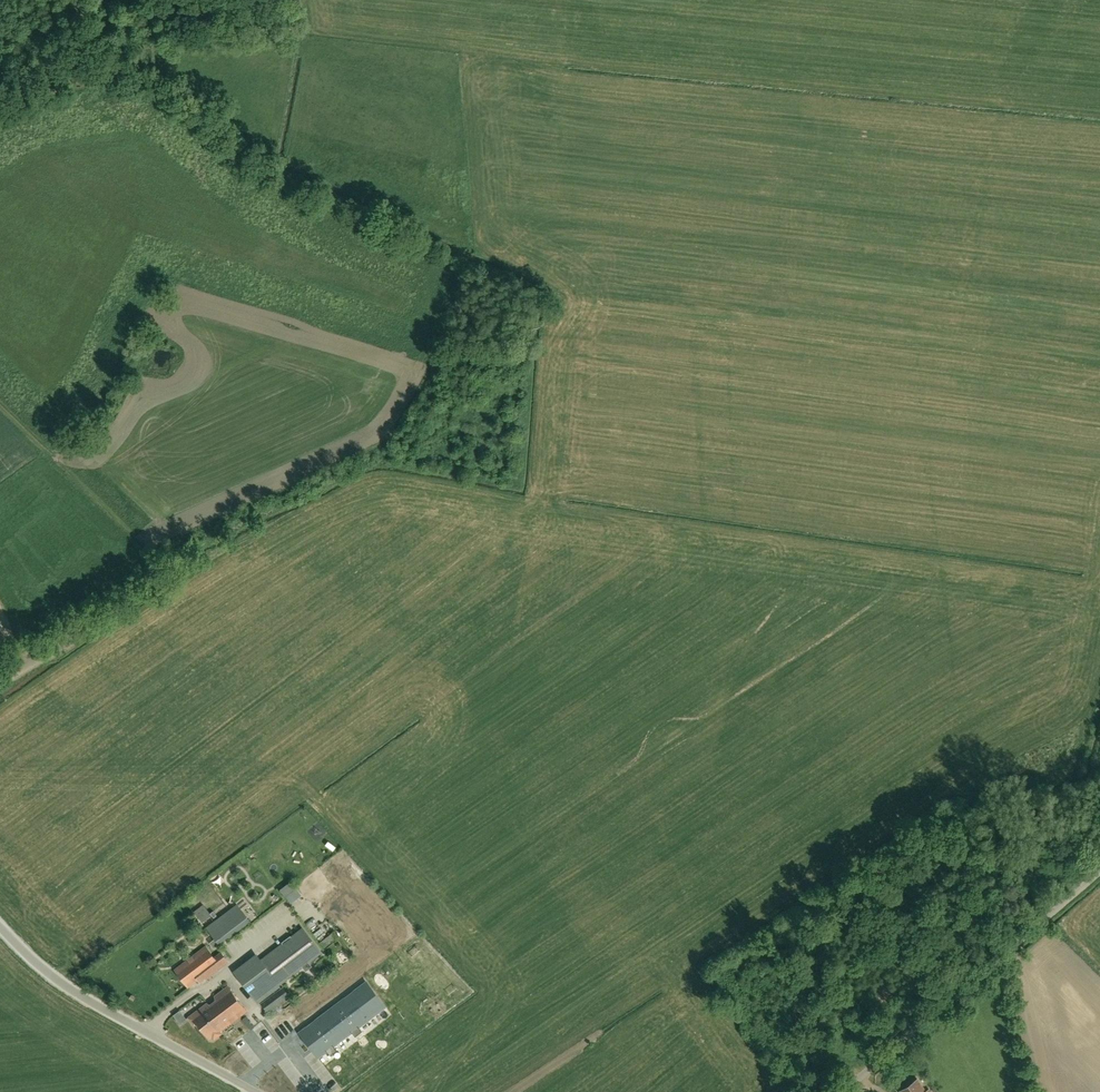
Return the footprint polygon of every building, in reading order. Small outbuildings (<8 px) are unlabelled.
[(285,896),(296,887),(292,881),(281,890),(285,896)] [(286,897),(290,902),(301,894),(297,888),(286,897)] [(210,914),(204,905),(195,912),(202,922),(211,915),(210,914)] [(238,905),(208,928),(219,943),(249,921),(238,905)] [(312,966),(310,963),(322,953),(303,929),(261,961),(280,986),(303,968),(306,971),(312,966)] [(206,946),(201,950),(175,970),(188,987),(198,980),(201,983),(202,982),(201,981),(205,978),(206,979),(229,962),(221,952),(215,957),(206,946)] [(261,961),(239,977),(258,1003),(280,987),(280,986),(261,961)] [(358,1026),(385,1007),(367,981),(300,1032),(319,1057),(327,1051),(330,1054),(337,1049),(334,1046),(333,1045),(352,1031),(352,1032),(355,1036),(362,1031),(359,1027),(358,1026)] [(248,1011),(239,999),(229,986),(215,996),(217,1001),(211,1005),(208,1003),(189,1017),(195,1025),(198,1023),(210,1040),(213,1038),(214,1040),(223,1034),(221,1032),(228,1026),(228,1027),(248,1011)] [(267,1012),(285,999),(278,991),(261,1003),(267,1012)] [(929,1089),(926,1091),(918,1079),(899,1091),(900,1091),(931,1091),(929,1089)]
